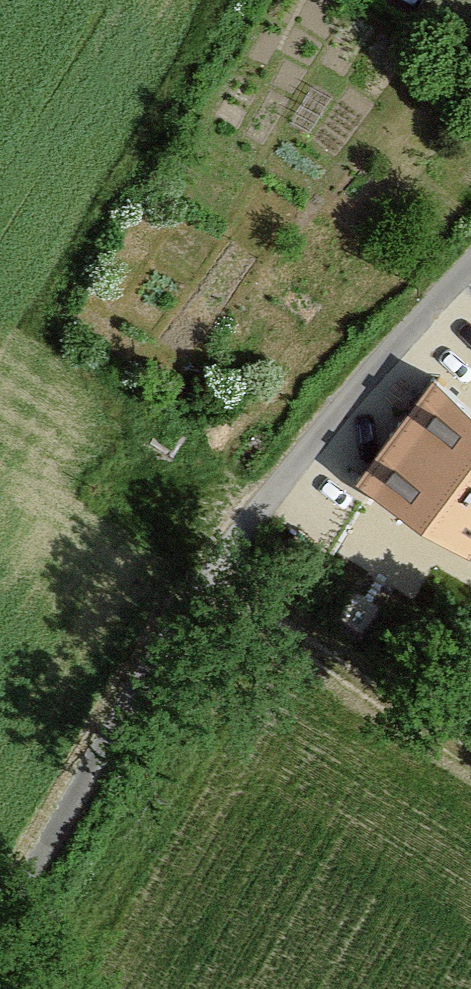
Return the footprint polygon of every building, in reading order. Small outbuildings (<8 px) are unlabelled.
[(439,369),(362,464),(470,552),(470,395),(439,369)]
